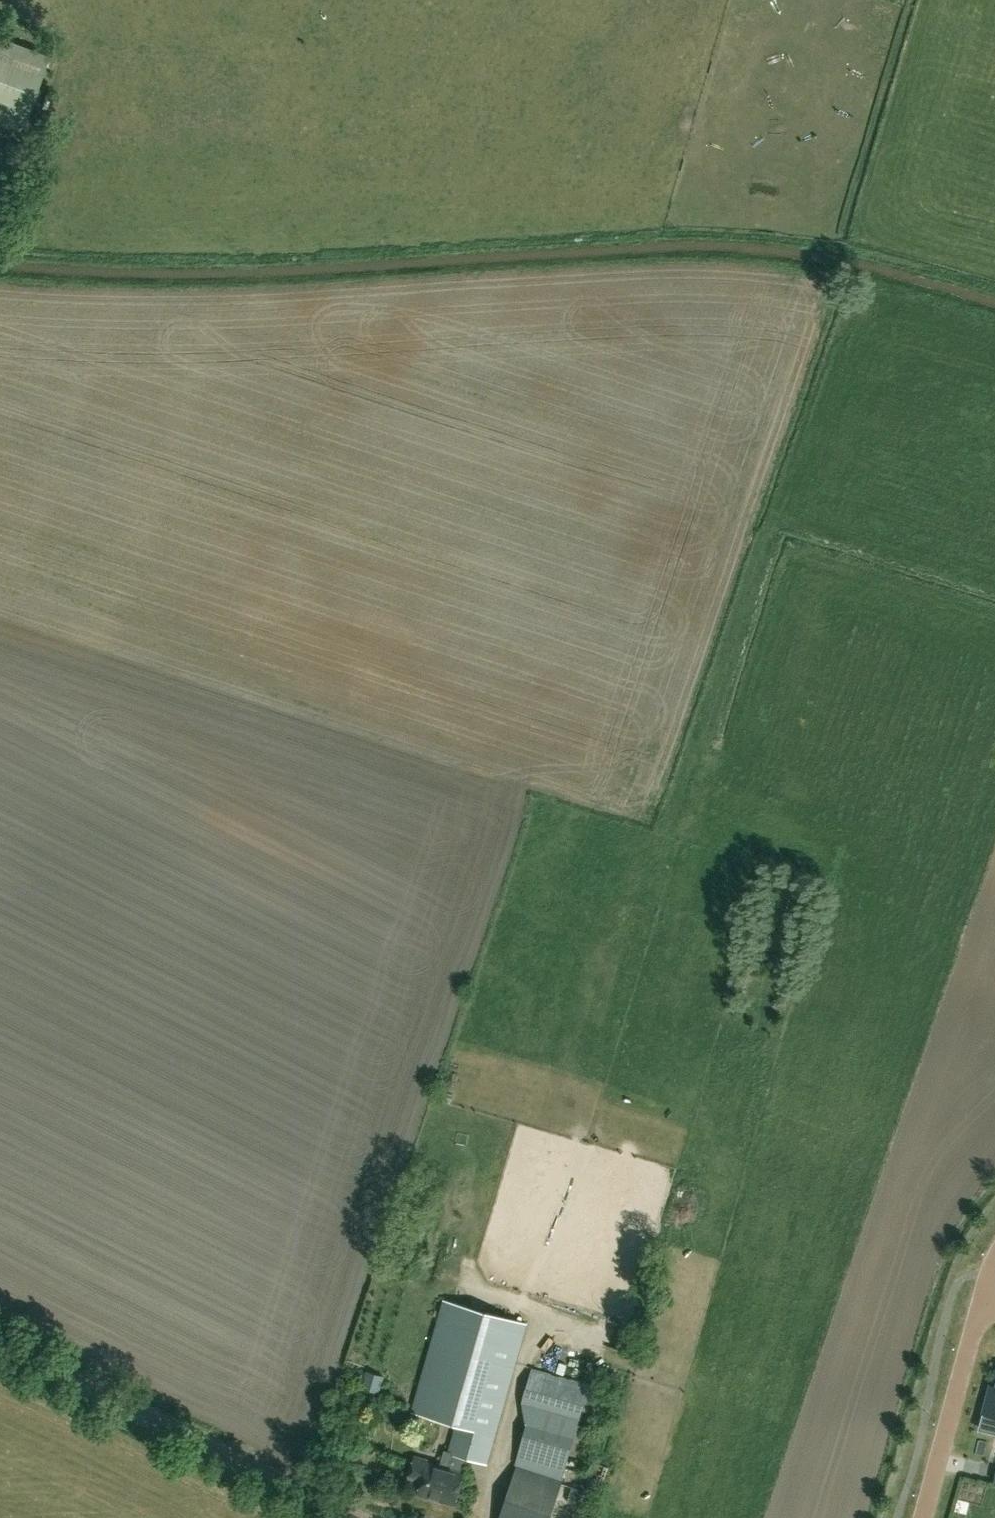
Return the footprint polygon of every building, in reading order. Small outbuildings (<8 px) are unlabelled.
[(48,58),(0,39),(0,125),(19,132),(48,58)] [(445,1300),(412,1413),(457,1425),(449,1452),(488,1463),(528,1323),(445,1300)] [(532,1367),(522,1402),(580,1418),(584,1405),(598,1408),(604,1388),(591,1384),(591,1383),(532,1367)] [(380,1393),(385,1376),(367,1370),(362,1387),(380,1393)] [(561,1479),(562,1479),(575,1437),(527,1423),(519,1456),(533,1460),(530,1470),(516,1466),(501,1517),(550,1517),(561,1479)] [(418,1494),(455,1504),(463,1473),(428,1463),(429,1460),(415,1456),(408,1480),(421,1484),(418,1494)]
